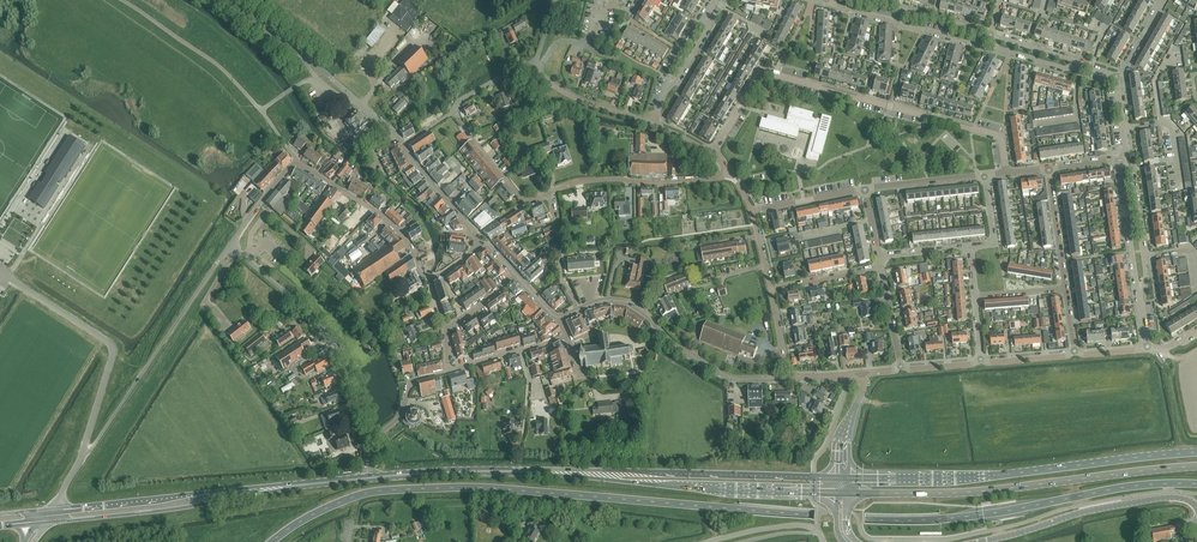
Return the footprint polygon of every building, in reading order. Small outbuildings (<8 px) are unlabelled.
[(406,32),(411,27),(410,26),(421,12),(405,0),(403,0),(389,18),(406,32)] [(643,6),(652,11),(655,6),(646,0),(643,6)] [(755,8),(762,10),(763,6),(765,0),(757,0),(755,8)] [(763,6),(771,8),(773,0),(765,0),(763,6)] [(771,8),(777,10),(778,7),(778,6),(780,2),(780,1),(776,0),(773,0),(771,8)] [(927,6),(935,8),(937,0),(929,0),(927,6)] [(947,12),(950,2),(943,0),(942,0),(940,10),(947,12)] [(976,20),(984,22),(985,17),(987,18),(989,12),(986,12),(982,11),(984,3),(985,0),(982,0),(981,2),(979,10),(976,20)] [(1057,5),(1056,9),(1060,10),(1063,11),(1064,8),(1067,0),(1059,0),(1057,5)] [(1064,8),(1071,10),(1075,1),(1073,0),(1067,0),(1064,8)] [(1188,7),(1194,11),(1196,6),(1196,1),(1196,0),(1192,0),(1188,7)] [(682,9),(686,11),(692,14),(696,7),(687,1),(682,9)] [(1075,1),(1071,10),(1079,13),(1082,3),(1075,1)] [(1095,7),(1097,8),(1103,12),(1107,14),(1110,8),(1098,1),(1095,7)] [(950,2),(947,12),(954,14),(957,4),(950,2)] [(792,3),(788,11),(798,15),(802,8),(792,3)] [(957,4),(954,14),(962,16),(964,6),(965,4),(962,3),(961,5),(957,4)] [(1082,3),(1079,13),(1086,15),(1089,5),(1082,3)] [(1139,3),(1135,9),(1143,14),(1147,8),(1139,3)] [(643,6),(640,11),(649,17),(652,11),(643,6)] [(964,6),(962,16),(969,18),(972,8),(964,6)] [(976,20),(979,10),(972,8),(969,18),(976,20)] [(1135,9),(1132,16),(1140,20),(1143,14),(1135,9)] [(645,22),(649,17),(640,11),(636,17),(645,22)] [(788,11),(784,18),(794,23),(798,15),(788,11)] [(819,12),(818,21),(829,22),(830,13),(819,12)] [(676,15),(671,24),(683,32),(687,26),(686,26),(689,23),(676,15)] [(1164,15),(1161,22),(1169,27),(1173,20),(1164,15)] [(730,16),(726,22),(734,27),(738,21),(730,16)] [(1000,26),(1007,28),(1010,18),(1003,16),(1000,26)] [(1132,16),(1128,22),(1136,27),(1140,20),(1132,16)] [(784,18),(780,26),(790,31),(794,23),(784,18)] [(1010,18),(1007,28),(1014,30),(1017,20),(1010,18)] [(1017,20),(1014,30),(1021,32),(1024,22),(1017,20)] [(526,25),(524,21),(513,27),(515,31),(526,25)] [(818,21),(818,30),(829,31),(829,22),(818,21)] [(852,25),(851,29),(867,33),(869,25),(856,21),(855,25),(852,25)] [(726,22),(722,29),(731,34),(734,27),(726,22)] [(1024,22),(1021,32),(1029,34),(1031,25),(1024,22)] [(1133,33),(1136,27),(1128,22),(1124,29),(1133,33)] [(1161,22),(1157,28),(1165,33),(1169,27),(1161,22)] [(679,38),(683,32),(671,24),(665,34),(677,41),(679,38)] [(371,48),(385,31),(377,25),(364,42),(371,48)] [(780,26),(777,34),(786,39),(790,31),(780,26)] [(1035,36),(1041,39),(1045,29),(1038,27),(1035,36)] [(645,38),(628,28),(622,38),(639,48),(640,46),(663,59),(669,49),(646,36),(645,38)] [(880,28),(880,37),(896,38),(896,33),(893,32),(893,29),(880,28)] [(1157,28),(1153,35),(1162,39),(1165,33),(1157,28)] [(722,29),(719,35),(727,40),(731,34),(722,29)] [(853,35),(852,38),(865,41),(867,33),(851,29),(850,33),(853,35)] [(1045,29),(1041,39),(1049,41),(1052,31),(1045,29)] [(504,33),(506,37),(510,45),(517,42),(512,33),(511,30),(504,33)] [(818,30),(817,38),(828,39),(828,35),(830,35),(830,32),(828,32),(829,31),(818,30)] [(1052,31),(1049,41),(1056,43),(1059,33),(1052,31)] [(1059,33),(1056,43),(1063,45),(1066,36),(1059,33)] [(1122,33),(1118,40),(1126,44),(1130,38),(1122,33)] [(750,34),(745,42),(747,43),(749,41),(750,41),(753,36),(750,34)] [(782,46),(786,39),(777,34),(773,42),(782,46)] [(719,35),(715,41),(723,46),(727,40),(719,35)] [(1153,35),(1150,41),(1158,46),(1162,39),(1153,35)] [(1066,36),(1063,45),(1070,48),(1073,38),(1066,36)] [(880,37),(879,45),(893,46),(893,43),(896,42),(896,38),(880,37)] [(817,38),(817,47),(827,48),(828,39),(817,38)] [(848,41),(847,45),(862,49),(865,41),(852,38),(851,41),(848,41)] [(920,45),(934,52),(938,44),(927,38),(925,41),(922,41),(920,45)] [(1073,38),(1070,48),(1077,50),(1080,40),(1073,38)] [(757,45),(755,48),(763,53),(767,47),(764,45),(765,43),(758,39),(755,44),(757,45)] [(1087,43),(1084,52),(1091,55),(1094,45),(1089,43),(1090,40),(1088,39),(1087,43)] [(1080,40),(1077,50),(1084,52),(1087,43),(1080,40)] [(1118,40),(1114,46),(1123,50),(1126,44),(1118,40)] [(711,47),(723,54),(726,48),(723,46),(715,41),(711,47)] [(1150,41),(1146,47),(1154,52),(1158,46),(1150,41)] [(860,58),(862,49),(847,45),(846,49),(848,51),(848,54),(860,58)] [(879,45),(879,54),(895,54),(895,50),(892,49),(893,46),(879,45)] [(920,50),(919,53),(931,60),(934,52),(920,45),(918,48),(920,50)] [(401,67),(386,82),(391,87),(396,83),(397,85),(399,83),(400,81),(402,83),(405,81),(406,82),(424,64),(428,60),(415,46),(397,63),(401,67)] [(1114,46),(1111,52),(1119,57),(1123,50),(1114,46)] [(707,54),(716,59),(719,61),(723,54),(711,47),(707,54)] [(827,56),(827,48),(817,47),(816,56),(827,56)] [(949,47),(947,55),(963,60),(964,56),(961,54),(962,50),(949,47)] [(1146,47),(1142,53),(1151,58),(1154,52),(1146,47)] [(755,48),(751,54),(759,59),(763,53),(755,48)] [(1115,63),(1119,57),(1111,52),(1107,58),(1115,63)] [(912,59),(927,67),(931,60),(919,53),(917,56),(914,56),(912,59)] [(1142,53),(1139,60),(1147,64),(1151,58),(1142,53)] [(751,54),(747,61),(756,66),(759,59),(751,54)] [(895,59),(895,54),(879,54),(878,62),(890,65),(892,60),(895,59)] [(947,55),(945,63),(958,67),(959,64),(962,64),(963,60),(947,55)] [(989,57),(985,65),(995,69),(999,61),(989,57)] [(705,58),(701,64),(709,69),(713,63),(705,58)] [(923,74),(927,67),(912,59),(910,63),(912,66),(911,71),(923,74)] [(1143,71),(1147,64),(1139,60),(1135,66),(1143,71)] [(597,86),(601,75),(594,73),(597,63),(590,61),(588,68),(591,69),(586,82),(597,86)] [(747,61),(744,67),(752,72),(756,66),(747,61)] [(945,63),(943,72),(958,76),(960,72),(957,70),(958,67),(945,63)] [(580,77),(582,71),(577,69),(579,65),(575,64),(571,74),(580,77)] [(701,64),(697,71),(706,76),(709,69),(701,64)] [(985,65),(981,72),(991,77),(995,69),(985,65)] [(814,76),(822,78),(824,68),(817,66),(814,76)] [(1016,66),(1015,75),(1026,76),(1027,67),(1016,66)] [(744,67),(740,73),(748,78),(752,72),(744,67)] [(824,68),(822,78),(829,80),(832,70),(824,68)] [(611,84),(610,84),(608,90),(617,93),(619,87),(619,88),(622,81),(621,81),(622,77),(628,78),(630,73),(620,70),(616,79),(613,78),(611,84)] [(832,70),(829,80),(836,82),(839,72),(832,70)] [(980,76),(978,80),(987,85),(991,77),(981,72),(978,71),(976,70),(974,74),(977,75),(980,76)] [(697,71),(693,77),(702,82),(706,76),(697,71)] [(1173,73),(1174,80),(1184,79),(1183,71),(1173,73)] [(839,72),(836,82),(843,84),(846,74),(839,72)] [(957,80),(958,76),(943,72),(941,80),(953,83),(954,80),(957,80)] [(740,73),(736,80),(744,84),(748,78),(740,73)] [(846,74),(843,84),(850,86),(853,76),(846,74)] [(869,91),(879,94),(883,80),(877,78),(877,76),(873,75),(869,91)] [(1015,75),(1015,84),(1026,84),(1026,76),(1015,75)] [(1035,84),(1042,86),(1045,77),(1038,75),(1035,84)] [(1130,77),(1131,84),(1140,83),(1139,75),(1130,77)] [(853,76),(850,86),(858,88),(860,78),(853,76)] [(632,82),(632,84),(641,87),(643,80),(634,77),(632,82)] [(693,77),(690,83),(698,88),(702,82),(693,77)] [(1045,77),(1042,86),(1049,88),(1052,79),(1045,77)] [(860,78),(858,88),(865,90),(868,80),(860,78)] [(883,80),(879,94),(889,96),(893,80),(889,79),(888,81),(883,80)] [(1052,79),(1049,88),(1048,91),(1049,92),(1054,93),(1055,93),(1056,90),(1059,81),(1052,79)] [(1174,80),(1175,88),(1185,86),(1184,79),(1174,80)] [(736,80),(733,86),(741,91),(744,84),(736,80)] [(978,80),(974,88),(983,92),(987,85),(978,80)] [(1059,81),(1056,90),(1063,92),(1066,83),(1059,81)] [(896,98),(907,101),(910,87),(904,86),(905,83),(901,82),(896,98)] [(690,83),(686,90),(694,95),(698,88),(690,83)] [(1066,83),(1063,92),(1069,94),(1069,96),(1074,98),(1074,91),(1071,90),(1073,85),(1066,83)] [(1131,84),(1132,91),(1141,90),(1140,83),(1131,84)] [(1015,84),(1014,92),(1025,93),(1026,84),(1015,84)] [(733,86),(729,92),(737,97),(741,91),(733,86)] [(910,87),(907,101),(916,104),(921,88),(916,86),(916,89),(910,87)] [(1175,88),(1176,95),(1186,93),(1185,86),(1175,88)] [(642,93),(643,89),(640,88),(639,92),(636,91),(633,99),(640,101),(642,93)] [(979,100),(983,92),(974,88),(970,96),(979,100)] [(404,89),(396,94),(399,99),(407,93),(404,89)] [(690,101),(694,95),(686,90),(682,96),(690,101)] [(1086,91),(1088,102),(1100,100),(1099,93),(1096,93),(1095,90),(1086,91)] [(1132,91),(1133,98),(1142,97),(1141,90),(1132,91)] [(729,92),(725,98),(733,103),(737,97),(729,92)] [(1014,92),(1014,101),(1024,101),(1025,93),(1014,92)] [(1187,101),(1186,93),(1176,95),(1177,103),(1187,101)] [(500,109),(509,107),(504,94),(496,97),(500,109)] [(920,105),(928,107),(931,96),(923,94),(920,105)] [(931,96),(928,107),(935,109),(938,98),(931,96)] [(1133,98),(1134,106),(1143,104),(1143,101),(1146,100),(1145,97),(1142,97),(1133,98)] [(725,98),(721,104),(730,109),(733,103),(725,98)] [(938,98),(935,109),(942,111),(945,100),(938,98)] [(677,104),(687,110),(690,105),(680,99),(677,104)] [(393,110),(397,114),(407,105),(402,100),(393,110)] [(945,100),(942,111),(949,113),(952,102),(945,100)] [(1091,102),(1092,109),(1102,107),(1100,100),(1088,102),(1091,102)] [(1024,110),(1024,101),(1014,101),(1013,109),(1024,110)] [(952,102),(949,113),(957,115),(959,104),(952,102)] [(674,110),(684,115),(687,110),(677,104),(674,110)] [(721,104),(718,111),(726,116),(730,109),(721,104)] [(959,104),(957,115),(964,117),(966,106),(959,104)] [(1134,106),(1135,113),(1144,112),(1143,104),(1134,106)] [(464,110),(468,118),(469,120),(475,116),(476,117),(483,113),(479,106),(475,108),(473,109),(471,106),(464,110)] [(966,106),(964,117),(971,118),(973,108),(966,106)] [(1092,109),(1093,116),(1103,114),(1102,107),(1092,109)] [(797,139),(799,130),(812,134),(806,159),(817,162),(819,156),(822,156),(832,119),(822,116),(821,121),(812,119),(813,115),(789,108),(789,110),(787,109),(786,114),(788,115),(786,122),(767,117),(766,121),(762,120),(759,129),(797,139)] [(1187,117),(1182,121),(1185,124),(1190,120),(1196,114),(1196,113),(1193,108),(1185,114),(1187,117)] [(671,115),(681,120),(684,115),(674,110),(671,115)] [(358,131),(367,123),(357,111),(345,122),(355,133),(358,130),(358,131)] [(722,122),(726,116),(718,111),(714,117),(722,122)] [(1145,119),(1144,112),(1135,113),(1136,120),(1145,119)] [(328,113),(318,118),(322,126),(332,120),(328,113)] [(1093,116),(1094,123),(1104,122),(1103,114),(1093,116)] [(668,120),(677,126),(681,120),(671,115),(668,120)] [(1011,120),(1012,127),(1022,126),(1021,119),(1011,120)] [(707,126),(716,132),(719,127),(710,121),(707,126)] [(1094,123),(1095,130),(1105,129),(1104,122),(1094,123)] [(399,132),(403,139),(406,139),(414,135),(420,132),(415,123),(409,126),(399,132)] [(703,132),(713,137),(716,132),(707,126),(703,132)] [(1012,127),(1013,135),(1023,133),(1022,126),(1012,127)] [(1095,130),(1096,138),(1106,136),(1105,129),(1095,130)] [(1140,134),(1141,141),(1150,140),(1150,136),(1154,136),(1153,129),(1145,130),(1145,133),(1140,134)] [(710,143),(713,137),(703,132),(700,137),(710,143)] [(408,147),(411,150),(421,165),(430,157),(433,155),(428,147),(434,142),(428,133),(408,147)] [(1013,135),(1014,142),(1026,140),(1024,140),(1023,133),(1013,135)] [(39,182),(31,194),(35,196),(31,202),(41,208),(51,192),(54,193),(58,186),(57,185),(56,185),(57,182),(58,183),(60,184),(64,178),(65,178),(85,147),(69,136),(44,174),(46,175),(41,184),(39,182)] [(631,177),(638,177),(667,177),(667,156),(640,156),(640,154),(645,154),(645,136),(636,136),(636,154),(638,154),(638,156),(630,156),(631,177)] [(1096,138),(1097,145),(1107,143),(1106,136),(1096,138)] [(293,147),(300,152),(305,145),(298,140),(293,147)] [(1014,142),(1015,149),(1025,148),(1024,144),(1027,144),(1026,140),(1014,142)] [(1141,141),(1142,149),(1151,147),(1150,140),(1141,141)] [(387,155),(390,154),(402,149),(399,142),(384,149),(387,155)] [(462,157),(465,162),(477,152),(477,151),(474,147),(470,142),(458,152),(462,157)] [(1095,153),(1098,152),(1108,151),(1107,143),(1097,145),(1094,145),(1095,153)] [(557,167),(570,163),(565,148),(554,152),(553,150),(550,151),(548,144),(534,149),(537,157),(552,152),(557,167)] [(1076,146),(1077,155),(1084,154),(1083,145),(1076,146)] [(302,153),(305,155),(303,158),(310,163),(315,155),(310,152),(312,149),(307,146),(302,153)] [(1068,147),(1070,156),(1077,155),(1076,146),(1068,147)] [(1061,148),(1063,157),(1070,156),(1068,147),(1061,148)] [(1142,149),(1143,156),(1152,155),(1152,154),(1156,154),(1155,150),(1152,151),(1151,147),(1142,149)] [(1015,149),(1016,157),(1029,155),(1026,155),(1025,148),(1015,149)] [(1054,149),(1055,158),(1063,157),(1061,148),(1054,149)] [(402,149),(390,154),(392,158),(404,153),(402,149)] [(1047,150),(1048,159),(1055,158),(1054,149),(1047,150)] [(1041,161),(1048,159),(1047,150),(1039,151),(1041,161)] [(477,152),(465,162),(469,167),(481,156),(477,152)] [(404,153),(392,158),(395,163),(406,158),(404,153)] [(282,160),(287,165),(290,161),(283,154),(280,157),(279,156),(278,157),(281,161),(282,160)] [(275,162),(275,163),(282,170),(287,165),(282,160),(281,161),(278,157),(277,158),(275,157),(274,158),(271,155),(270,157),(275,162)] [(315,155),(310,163),(316,167),(318,164),(321,166),(326,159),(322,156),(320,159),(315,155)] [(1027,162),(1027,159),(1029,158),(1029,155),(1016,157),(1017,164),(1027,162)] [(1143,156),(1144,163),(1149,163),(1150,166),(1155,165),(1166,163),(1165,160),(1158,161),(1158,158),(1153,159),(1152,155),(1143,156)] [(481,156),(469,167),(476,174),(488,164),(481,156)] [(437,163),(434,159),(433,160),(430,157),(421,165),(430,175),(440,167),(437,163)] [(406,158),(395,163),(397,168),(408,163),(406,158)] [(332,164),(322,173),(330,178),(341,169),(335,164),(336,164),(334,162),(332,164)] [(265,170),(274,178),(282,170),(275,163),(272,165),(271,164),(265,170)] [(399,174),(400,173),(410,168),(408,163),(397,168),(399,174)] [(440,167),(430,175),(430,176),(438,185),(444,180),(441,177),(450,170),(444,163),(440,167)] [(488,164),(476,174),(484,183),(495,173),(488,164)] [(247,175),(254,182),(252,184),(261,192),(274,178),(265,170),(264,171),(256,165),(247,175)] [(345,167),(337,176),(341,180),(344,176),(347,179),(353,173),(349,170),(345,167)] [(403,179),(403,180),(406,178),(406,177),(409,175),(411,177),(415,174),(410,168),(400,173),(404,178),(403,179)] [(530,168),(519,172),(523,180),(533,176),(530,168)] [(296,169),(291,178),(303,185),(308,177),(296,169)] [(1145,170),(1146,177),(1158,175),(1157,171),(1155,172),(1154,169),(1145,170)] [(1103,172),(1104,179),(1111,178),(1110,171),(1103,172)] [(1095,173),(1097,180),(1104,179),(1103,172),(1095,173)] [(495,173),(484,183),(491,191),(503,181),(495,173)] [(1088,174),(1090,181),(1097,180),(1095,173),(1088,174)] [(410,189),(414,186),(421,180),(415,174),(411,177),(409,175),(406,177),(406,178),(403,180),(410,189)] [(1081,175),(1082,182),(1090,181),(1088,174),(1081,175)] [(477,193),(483,188),(472,175),(468,178),(471,181),(468,184),(477,193)] [(1074,176),(1075,184),(1082,182),(1081,175),(1074,176)] [(1146,177),(1147,184),(1156,183),(1156,179),(1159,179),(1158,175),(1146,177)] [(1067,177),(1068,185),(1075,184),(1074,176),(1067,177)] [(303,185),(304,185),(309,188),(314,180),(308,177),(303,185)] [(1061,186),(1068,185),(1067,177),(1060,178),(1061,186)] [(348,191),(356,195),(361,184),(351,178),(348,184),(351,186),(348,191)] [(314,180),(309,188),(314,191),(314,193),(320,183),(314,180)] [(286,181),(268,202),(265,205),(280,217),(289,207),(281,200),(282,199),(282,198),(283,197),(288,201),(291,197),(286,193),(292,186),(286,181)] [(1022,191),(1029,190),(1029,181),(1021,182),(1022,191)] [(320,183),(314,193),(320,196),(320,195),(325,187),(320,183)] [(416,189),(420,194),(427,188),(423,183),(416,189)] [(998,184),(999,192),(1007,191),(1006,183),(998,184)] [(1147,184),(1148,192),(1157,190),(1156,183),(1147,184)] [(361,184),(356,195),(363,199),(366,194),(369,195),(372,189),(361,184)] [(449,198),(455,192),(450,186),(443,192),(449,198)] [(510,200),(514,196),(505,186),(497,193),(505,203),(508,201),(509,201),(510,200)] [(304,220),(305,221),(298,230),(309,238),(316,229),(341,195),(331,187),(323,198),(321,197),(304,220)] [(971,187),(971,195),(979,194),(978,187),(971,187)] [(415,198),(416,198),(422,203),(425,199),(426,200),(429,198),(431,200),(435,197),(434,197),(435,196),(427,188),(420,194),(415,198)] [(653,202),(653,206),(654,216),(656,216),(656,206),(655,202),(655,195),(654,195),(653,190),(641,190),(641,196),(651,196),(651,202),(653,202)] [(674,202),(679,202),(679,190),(666,191),(667,202),(671,202),(671,203),(673,203),(673,202),(674,201),(674,202)] [(1148,192),(1149,199),(1158,197),(1157,190),(1148,192)] [(1191,202),(1196,201),(1196,190),(1187,192),(1188,198),(1190,198),(1191,202)] [(482,204),(472,194),(469,191),(466,194),(455,205),(468,218),(482,204)] [(999,192),(1000,199),(1008,198),(1007,191),(999,192)] [(1104,193),(1105,200),(1113,199),(1112,192),(1104,193)] [(906,197),(902,197),(903,198),(904,202),(907,202),(914,201),(914,193),(906,194),(906,197)] [(375,195),(370,203),(379,210),(385,202),(375,195)] [(587,208),(587,210),(571,211),(572,220),(588,219),(587,211),(591,209),(592,210),(606,209),(606,195),(591,196),(591,206),(587,208)] [(425,206),(434,217),(437,215),(445,206),(438,198),(437,199),(435,197),(431,200),(425,206)] [(489,199),(486,203),(490,207),(496,201),(491,197),(489,199)] [(1149,199),(1150,206),(1159,205),(1158,197),(1149,199)] [(1000,199),(1001,206),(1009,205),(1008,198),(1000,199)] [(1063,199),(1064,207),(1072,205),(1071,198),(1063,199)] [(849,201),(851,209),(859,207),(857,199),(849,201)] [(877,200),(878,208),(886,206),(884,199),(877,200)] [(1103,207),(1106,207),(1114,206),(1113,199),(1105,200),(1102,201),(1103,207)] [(619,217),(625,216),(630,216),(630,212),(630,207),(625,207),(624,201),(615,201),(615,211),(619,211),(619,217)] [(842,202),(843,210),(851,209),(849,201),(842,202)] [(296,207),(301,211),(305,205),(300,202),(296,207)] [(834,204),(836,212),(840,211),(841,215),(844,214),(843,210),(842,202),(834,204)] [(537,220),(545,216),(544,214),(539,203),(535,205),(528,208),(534,219),(536,218),(537,220)] [(492,212),(488,208),(485,204),(469,219),(469,220),(472,222),(473,222),(472,223),(477,227),(477,226),(479,226),(479,228),(477,228),(480,231),(492,222),(498,218),(502,216),(498,212),(497,213),(494,210),(492,212)] [(826,205),(828,213),(836,212),(834,204),(826,205)] [(305,205),(301,211),(306,214),(310,209),(305,205)] [(819,207),(821,215),(828,213),(826,205),(819,207)] [(1001,206),(1002,213),(1010,212),(1009,205),(1001,206)] [(1038,206),(1039,213),(1046,212),(1045,205),(1038,206)] [(1064,207),(1065,214),(1073,213),(1072,205),(1064,207)] [(1161,212),(1159,205),(1150,206),(1151,214),(1161,212)] [(445,206),(437,215),(438,216),(439,215),(441,218),(450,211),(445,206)] [(878,208),(880,215),(887,213),(886,206),(878,208)] [(1106,207),(1107,214),(1115,213),(1114,206),(1106,207)] [(811,208),(813,216),(821,215),(819,207),(811,208)] [(804,210),(805,218),(813,216),(811,208),(804,210)] [(340,224),(349,214),(344,209),(335,220),(340,224)] [(385,215),(390,219),(395,213),(390,209),(385,215)] [(798,219),(796,219),(797,224),(806,223),(805,218),(804,210),(796,211),(798,219)] [(449,223),(457,218),(456,217),(450,211),(441,218),(439,220),(445,226),(449,223)] [(517,222),(520,227),(526,224),(523,219),(518,212),(513,215),(518,222),(517,222)] [(1002,213),(1003,220),(1011,219),(1010,212),(1002,213)] [(1039,213),(1040,220),(1047,219),(1046,212),(1039,213)] [(395,213),(390,219),(394,223),(399,217),(395,213)] [(880,215),(881,222),(889,220),(887,213),(880,215)] [(1065,214),(1066,221),(1074,220),(1073,213),(1065,214)] [(1103,218),(1108,217),(1108,222),(1116,220),(1115,213),(1107,214),(1103,215),(1103,218)] [(509,217),(514,224),(517,228),(520,227),(517,222),(518,222),(513,215),(509,217)] [(772,217),(774,224),(783,222),(782,215),(772,217)] [(375,229),(381,222),(375,216),(364,227),(368,231),(367,232),(370,235),(373,231),(374,232),(376,229),(375,229)] [(399,217),(394,223),(398,227),(404,221),(399,217)] [(509,217),(497,224),(501,232),(504,230),(514,224),(509,217)] [(1152,219),(1153,226),(1162,224),(1161,217),(1152,219)] [(449,223),(455,231),(463,230),(464,228),(457,218),(449,223)] [(1003,220),(1004,227),(1012,226),(1011,219),(1003,220)] [(1040,220),(1041,227),(1048,226),(1047,219),(1040,220)] [(881,222),(882,229),(890,227),(889,220),(881,222)] [(1066,221),(1067,228),(1075,227),(1074,220),(1066,221)] [(1108,222),(1109,229),(1117,228),(1116,220),(1108,222)] [(411,241),(411,240),(421,234),(417,227),(418,226),(416,222),(409,227),(411,230),(406,233),(411,241)] [(785,230),(783,222),(774,224),(775,232),(785,230)] [(484,233),(491,241),(500,236),(503,234),(505,233),(504,230),(501,232),(497,224),(484,233)] [(1153,226),(1154,233),(1164,232),(1162,224),(1153,226)] [(513,237),(526,232),(524,226),(511,231),(513,237)] [(1004,227),(1005,234),(1013,233),(1012,226),(1004,227)] [(1041,227),(1042,234),(1049,233),(1048,226),(1041,227)] [(882,229),(884,236),(891,234),(890,227),(882,229)] [(1067,228),(1068,235),(1076,234),(1075,227),(1067,228)] [(379,235),(384,240),(387,238),(386,237),(392,232),(388,228),(379,235)] [(1109,229),(1110,236),(1118,235),(1117,228),(1109,229)] [(977,229),(977,237),(985,236),(984,229),(977,229)] [(387,238),(384,240),(389,245),(390,246),(399,239),(398,237),(392,232),(386,237),(387,238)] [(790,234),(790,238),(794,237),(795,241),(799,240),(797,232),(790,234)] [(1154,233),(1155,240),(1165,239),(1164,232),(1154,233)] [(909,234),(909,241),(913,241),(913,243),(921,243),(920,235),(913,236),(912,233),(909,234)] [(1005,234),(1006,241),(1014,240),(1013,233),(1005,234)] [(1042,234),(1042,241),(1050,240),(1049,233),(1042,234)] [(893,241),(891,234),(884,236),(885,243),(893,241)] [(1068,235),(1069,242),(1077,241),(1076,234),(1068,235)] [(491,241),(499,249),(509,242),(507,240),(509,239),(505,235),(502,238),(500,236),(491,241)] [(365,236),(355,244),(357,247),(367,240),(365,236)] [(447,236),(447,243),(465,245),(466,237),(449,236),(447,236)] [(382,275),(384,274),(401,262),(400,262),(396,255),(405,248),(399,239),(390,246),(389,245),(352,271),(364,288),(382,275)] [(1166,247),(1165,239),(1155,240),(1156,248),(1166,247)] [(780,254),(789,252),(787,240),(777,242),(780,254)] [(1015,247),(1014,240),(1006,241),(1007,249),(1015,247)] [(1051,247),(1050,240),(1042,241),(1043,248),(1051,247)] [(1069,242),(1070,249),(1078,248),(1077,241),(1069,242)] [(499,249),(506,257),(511,253),(509,251),(514,247),(510,243),(509,242),(499,249)] [(744,242),(701,249),(703,262),(746,255),(744,242)] [(1120,249),(1119,242),(1111,243),(1112,250),(1120,249)] [(447,243),(446,252),(463,255),(465,245),(447,243)] [(511,253),(506,257),(515,266),(524,258),(515,249),(519,246),(518,244),(514,247),(509,251),(511,253)] [(554,246),(545,252),(546,255),(556,249),(554,246)] [(1080,255),(1078,248),(1070,249),(1071,256),(1080,255)] [(489,265),(491,267),(496,263),(485,249),(477,256),(481,261),(485,266),(488,264),(489,265)] [(546,255),(543,257),(546,260),(555,254),(553,251),(556,250),(556,249),(546,255)] [(333,267),(341,259),(345,255),(341,250),(329,263),(333,267)] [(524,258),(515,266),(522,274),(535,262),(529,254),(524,258)] [(568,272),(593,269),(592,255),(588,256),(587,257),(585,257),(585,256),(576,257),(576,258),(567,259),(568,272)] [(401,262),(384,274),(392,286),(399,282),(399,281),(398,280),(403,277),(404,278),(417,270),(409,256),(408,256),(400,262),(401,262)] [(837,258),(839,268),(845,267),(843,256),(837,258)] [(323,263),(316,257),(311,263),(304,271),(310,277),(317,270),(317,269),(323,263)] [(475,258),(471,261),(479,272),(481,275),(485,272),(483,270),(475,258)] [(638,258),(637,267),(634,282),(641,283),(642,279),(640,278),(641,273),(643,265),(643,264),(646,264),(647,260),(644,260),(644,259),(638,258)] [(1107,267),(1111,267),(1115,266),(1123,265),(1122,258),(1119,258),(1114,259),(1111,260),(1110,260),(1106,260),(1107,267)] [(1156,264),(1157,271),(1166,270),(1165,262),(1168,262),(1168,258),(1159,259),(1160,263),(1156,264)] [(535,262),(522,274),(530,284),(542,273),(537,267),(541,264),(537,260),(535,262)] [(947,261),(948,271),(962,269),(961,263),(955,264),(954,260),(947,261)] [(475,275),(479,272),(471,261),(466,264),(475,275)] [(810,274),(816,272),(814,262),(808,264),(810,274)] [(489,265),(485,269),(487,271),(489,274),(491,272),(493,270),(496,273),(494,275),(497,278),(499,276),(504,272),(496,263),(491,267),(489,265)] [(794,277),(792,263),(782,264),(785,279),(794,277)] [(460,269),(467,279),(473,274),(466,264),(460,269)] [(1073,265),(1074,272),(1082,271),(1081,264),(1073,265)] [(1115,266),(1116,274),(1124,272),(1123,265),(1115,266)] [(640,290),(641,283),(634,282),(637,267),(630,266),(626,287),(640,290)] [(1008,274),(1017,275),(1018,268),(1009,267),(1008,274)] [(1018,268),(1017,275),(1025,277),(1026,269),(1018,268)] [(456,273),(460,279),(462,282),(467,279),(460,269),(455,272),(456,273)] [(1026,269),(1025,277),(1034,278),(1035,271),(1026,269)] [(895,273),(896,280),(907,278),(911,277),(909,270),(905,271),(895,273)] [(1157,271),(1158,278),(1168,277),(1166,270),(1157,271)] [(1035,271),(1034,278),(1042,280),(1043,272),(1035,271)] [(1074,272),(1075,279),(1083,278),(1082,271),(1074,272)] [(455,283),(460,279),(456,273),(455,272),(446,278),(450,285),(455,283)] [(1043,272),(1042,280),(1051,281),(1052,274),(1043,272)] [(1116,274),(1116,277),(1113,278),(1113,281),(1117,281),(1125,280),(1124,272),(1116,274)] [(683,288),(692,285),(688,274),(664,283),(669,294),(678,290),(679,292),(684,290),(683,288)] [(930,284),(928,274),(921,275),(923,285),(930,284)] [(405,290),(408,295),(421,288),(414,276),(410,278),(409,277),(405,279),(404,278),(403,277),(398,280),(399,281),(399,282),(400,283),(400,284),(404,291),(405,290)] [(492,292),(497,289),(488,278),(487,276),(479,282),(477,279),(473,282),(476,286),(480,283),(487,293),(491,290),(492,292)] [(1158,278),(1159,285),(1169,284),(1168,277),(1158,278)] [(908,285),(907,278),(896,280),(898,287),(908,285)] [(1075,279),(1076,287),(1084,285),(1083,278),(1075,279)] [(855,281),(856,288),(867,286),(865,279),(855,281)] [(434,284),(440,304),(441,306),(449,303),(448,302),(449,301),(442,280),(434,284)] [(1117,281),(1118,288),(1126,287),(1125,280),(1117,281)] [(513,282),(507,287),(515,297),(521,292),(513,282)] [(1159,285),(1160,293),(1170,291),(1169,284),(1159,285)] [(1076,287),(1077,294),(1085,292),(1084,285),(1076,287)] [(868,294),(867,286),(856,288),(858,296),(868,294)] [(727,295),(725,287),(718,289),(720,297),(727,295)] [(820,297),(824,296),(822,287),(818,288),(817,288),(814,289),(810,290),(810,294),(807,295),(809,304),(813,303),(812,299),(815,298),(815,299),(820,298),(820,297)] [(1118,288),(1119,295),(1127,294),(1126,287),(1118,288)] [(482,298),(486,295),(480,288),(460,303),(466,311),(470,309),(469,307),(472,305),(473,306),(477,304),(476,302),(479,300),(480,301),(483,299),(482,298)] [(550,290),(542,297),(551,306),(555,301),(551,296),(555,293),(554,292),(553,293),(550,290)] [(899,293),(901,301),(911,298),(909,291),(899,293)] [(1160,293),(1161,300),(1171,298),(1170,291),(1160,293)] [(799,297),(803,296),(803,292),(798,293),(798,292),(787,294),(789,302),(799,301),(799,297)] [(1077,294),(1078,301),(1086,299),(1085,292),(1077,294)] [(494,299),(498,305),(506,299),(502,293),(494,299)] [(530,318),(540,309),(531,301),(523,294),(518,298),(512,304),(514,305),(517,302),(519,304),(522,302),(526,306),(524,309),(522,312),(527,317),(528,316),(530,318)] [(555,301),(551,306),(555,310),(564,302),(556,294),(553,297),(551,296),(555,301)] [(1119,295),(1120,302),(1128,301),(1127,294),(1119,295)] [(666,321),(676,316),(678,315),(676,311),(676,310),(670,297),(656,304),(663,318),(664,317),(666,321)] [(912,306),(911,298),(901,301),(902,308),(912,306)] [(1162,307),(1172,306),(1171,302),(1174,302),(1173,298),(1171,298),(1161,300),(1162,307)] [(486,304),(490,310),(498,305),(494,299),(486,304)] [(1051,300),(1052,309),(1060,308),(1059,299),(1051,300)] [(1078,301),(1079,308),(1087,306),(1086,299),(1078,301)] [(1011,301),(1011,309),(1020,308),(1019,300),(1011,301)] [(1019,300),(1020,308),(1029,307),(1028,300),(1019,300)] [(863,319),(873,317),(872,311),(871,311),(870,304),(863,306),(863,301),(853,303),(854,308),(861,306),(863,319)] [(1002,302),(1002,309),(1011,309),(1011,301),(1002,302)] [(1120,302),(1121,309),(1116,310),(1129,308),(1128,301),(1120,302)] [(985,311),(994,310),(993,302),(985,303),(985,311)] [(993,302),(994,310),(1002,309),(1002,302),(993,302)] [(441,306),(442,311),(444,316),(452,314),(451,313),(454,312),(453,307),(450,308),(449,303),(441,306)] [(591,311),(596,321),(596,322),(599,321),(598,319),(606,315),(606,317),(610,317),(611,320),(613,320),(613,318),(614,318),(613,306),(602,306),(591,311)] [(638,330),(645,321),(626,307),(613,306),(614,318),(625,319),(624,321),(638,330)] [(1079,308),(1080,315),(1088,314),(1087,306),(1079,308)] [(419,313),(416,314),(419,320),(422,318),(431,314),(428,308),(419,312),(419,313)] [(904,314),(905,321),(915,319),(914,313),(915,313),(916,313),(915,313),(914,309),(915,309),(915,308),(907,310),(908,310),(908,313),(904,314)] [(1052,309),(1054,317),(1061,316),(1060,308),(1052,309)] [(1120,316),(1122,316),(1130,315),(1129,308),(1116,310),(1117,313),(1120,312),(1120,316)] [(540,309),(530,318),(530,319),(526,322),(526,324),(531,320),(533,322),(544,313),(540,309)] [(584,314),(586,319),(588,324),(596,321),(591,311),(584,314)] [(791,313),(792,320),(813,316),(803,317),(802,311),(799,312),(799,311),(791,313)] [(1185,315),(1190,324),(1196,320),(1191,311),(1185,315)] [(483,316),(489,325),(495,321),(489,312),(483,316)] [(544,313),(533,322),(534,323),(538,328),(545,323),(548,326),(553,322),(544,313)] [(1089,321),(1088,314),(1080,315),(1081,322),(1089,321)] [(1178,319),(1184,328),(1190,324),(1185,315),(1178,319)] [(478,320),(484,328),(489,325),(483,316),(478,320)] [(580,316),(573,319),(574,320),(573,320),(573,321),(574,321),(578,330),(580,330),(582,335),(587,332),(586,328),(582,320),(580,316)] [(804,325),(804,324),(807,323),(807,327),(814,326),(813,316),(792,320),(793,327),(801,325),(804,325)] [(1054,317),(1055,326),(1062,325),(1061,316),(1054,317)] [(468,321),(474,329),(479,325),(473,317),(468,321)] [(573,319),(566,322),(573,339),(582,335),(580,330),(578,330),(574,321),(573,321),(573,320),(574,320),(573,319)] [(916,326),(915,319),(905,321),(906,328),(916,326)] [(1172,322),(1177,332),(1184,328),(1178,319),(1172,322)] [(462,325),(464,328),(468,333),(474,329),(468,321),(462,325)] [(244,322),(227,336),(234,343),(250,330),(244,322)] [(545,336),(548,341),(551,340),(547,334),(550,332),(557,326),(553,322),(548,326),(542,331),(545,336)] [(1171,336),(1177,332),(1172,322),(1165,326),(1171,336)] [(540,338),(543,342),(548,341),(545,336),(542,331),(548,326),(545,323),(538,328),(540,330),(537,332),(541,338),(540,338)] [(753,359),(758,348),(744,343),(746,338),(707,323),(700,341),(739,356),(739,354),(753,359)] [(416,331),(421,329),(420,324),(414,327),(414,326),(405,330),(411,344),(420,341),(416,331)] [(1055,326),(1056,334),(1064,333),(1062,325),(1055,326)] [(557,326),(550,332),(553,337),(558,333),(560,335),(561,335),(562,332),(557,326)] [(1120,330),(1120,342),(1121,342),(1121,341),(1129,340),(1129,335),(1133,335),(1132,328),(1125,328),(1125,330),(1120,330)] [(295,337),(296,338),(298,342),(304,337),(299,329),(292,333),(293,334),(290,336),(286,331),(277,337),(278,338),(274,340),(280,348),(295,337)] [(1107,330),(1108,337),(1112,337),(1112,342),(1116,342),(1120,342),(1120,330),(1115,331),(1114,329),(1107,330)] [(794,331),(795,338),(806,336),(805,330),(802,330),(794,331)] [(1095,332),(1096,344),(1097,344),(1097,343),(1105,342),(1104,337),(1108,337),(1107,330),(1100,330),(1100,332),(1095,332)] [(921,342),(920,340),(926,339),(925,331),(913,333),(914,338),(916,337),(917,339),(908,341),(910,353),(919,351),(918,343),(921,342)] [(1091,344),(1096,344),(1095,332),(1090,333),(1090,331),(1083,332),(1083,339),(1087,339),(1087,344),(1091,343),(1091,344)] [(997,336),(998,346),(1005,345),(1004,341),(1007,341),(1007,335),(1007,332),(1004,332),(1004,336),(997,336)] [(825,345),(826,350),(828,359),(836,358),(834,348),(837,348),(834,333),(831,334),(831,338),(830,338),(829,340),(830,344),(825,345)] [(959,334),(960,344),(967,343),(967,338),(970,337),(969,333),(959,334)] [(1051,339),(1057,338),(1057,343),(1065,342),(1064,333),(1056,334),(1051,335),(1051,339)] [(452,337),(453,343),(463,340),(461,334),(452,337)] [(512,336),(514,346),(520,344),(517,334),(512,336)] [(526,336),(529,346),(535,344),(532,334),(526,336)] [(864,335),(865,344),(870,344),(870,339),(873,339),(872,334),(864,335)] [(952,345),(960,344),(959,334),(948,335),(949,339),(952,339),(952,345)] [(991,346),(998,346),(997,336),(992,337),(992,334),(987,334),(988,343),(990,342),(991,346)] [(261,335),(245,349),(251,357),(259,350),(257,347),(265,341),(261,335)] [(506,338),(509,348),(514,346),(512,336),(506,338)] [(524,347),(529,346),(526,336),(521,337),(524,347)] [(584,351),(579,352),(580,353),(581,367),(582,367),(586,366),(586,370),(587,370),(587,369),(591,369),(592,368),(592,369),(593,369),(593,368),(597,368),(598,369),(598,368),(603,367),(603,368),(603,367),(611,366),(611,367),(611,366),(612,366),(613,366),(615,366),(615,367),(615,366),(618,366),(619,366),(619,365),(623,365),(622,359),(625,359),(625,360),(631,359),(631,358),(634,356),(635,356),(636,356),(634,355),(634,350),(635,350),(634,349),(633,350),(630,348),(629,347),(628,347),(629,348),(625,349),(625,348),(624,348),(624,349),(620,349),(620,348),(619,349),(615,350),(615,349),(614,349),(614,350),(610,351),(610,347),(610,346),(610,345),(609,346),(609,342),(609,341),(608,341),(608,337),(608,336),(607,337),(599,338),(600,342),(599,343),(600,343),(600,347),(596,347),(596,346),(595,346),(595,347),(590,348),(590,347),(589,347),(590,348),(584,349),(584,348),(584,351)] [(807,343),(806,336),(795,338),(796,345),(804,344),(807,343)] [(846,336),(839,337),(840,347),(847,347),(849,346),(848,336),(846,336)] [(929,338),(930,345),(925,345),(926,352),(934,351),(933,337),(929,338)] [(933,337),(934,351),(943,350),(943,344),(938,344),(937,337),(933,337)] [(1031,338),(1032,345),(1041,344),(1040,337),(1031,338)] [(500,339),(503,349),(509,348),(506,338),(500,339)] [(1015,347),(1023,346),(1023,338),(1014,339),(1015,347)] [(1023,338),(1023,346),(1032,345),(1031,338),(1023,338)] [(494,341),(497,351),(503,349),(500,339),(494,341)] [(276,359),(284,370),(305,356),(302,352),(310,347),(306,340),(276,359)] [(453,343),(455,349),(462,347),(465,347),(463,340),(453,343)] [(872,345),(871,345),(871,352),(873,352),(873,355),(883,354),(882,344),(882,340),(876,340),(872,341),(872,345)] [(564,343),(553,346),(554,352),(555,353),(566,350),(564,343)] [(487,346),(489,356),(495,354),(492,344),(487,346)] [(481,348),(482,351),(483,357),(489,356),(487,346),(481,348)] [(805,349),(807,361),(814,360),(812,348),(811,346),(805,347),(805,349)] [(465,357),(465,356),(462,347),(455,349),(458,359),(465,357)] [(800,362),(807,361),(805,349),(804,349),(803,347),(798,348),(798,350),(800,362)] [(857,348),(846,349),(847,359),(857,359),(857,348)] [(545,360),(541,349),(530,352),(531,354),(530,355),(531,358),(532,358),(532,360),(538,358),(539,362),(545,360)] [(412,372),(410,361),(409,356),(411,356),(410,350),(403,351),(404,357),(405,362),(400,363),(402,374),(412,372)] [(555,353),(549,355),(552,364),(568,360),(566,350),(555,353)] [(474,360),(483,357),(482,351),(472,354),(474,360)] [(514,369),(522,367),(519,356),(508,359),(510,366),(512,365),(514,369)] [(568,360),(552,364),(555,373),(571,369),(568,360)] [(431,363),(433,372),(443,370),(441,361),(431,363)] [(502,371),(499,361),(476,368),(479,377),(484,375),(484,377),(502,371)] [(314,366),(303,372),(307,379),(318,373),(320,376),(328,371),(326,368),(328,367),(325,362),(315,368),(314,366)] [(424,365),(426,375),(434,374),(433,372),(431,363),(424,365)] [(416,366),(418,377),(426,375),(424,365),(416,366)] [(508,368),(504,369),(508,381),(520,378),(519,374),(510,376),(508,368)] [(549,375),(551,382),(573,377),(571,369),(555,373),(549,375)] [(465,383),(462,373),(449,377),(452,389),(467,385),(468,390),(474,388),(472,381),(465,383)] [(325,389),(334,385),(331,377),(325,379),(324,377),(320,378),(321,378),(317,379),(319,382),(322,381),(325,389)] [(418,383),(422,398),(436,394),(435,393),(442,391),(439,378),(418,383)] [(545,390),(547,398),(548,400),(556,397),(555,391),(552,392),(551,388),(545,390)] [(763,401),(763,388),(748,388),(749,408),(763,408),(763,401)] [(825,406),(823,405),(827,397),(824,395),(826,390),(822,388),(821,389),(819,388),(817,392),(816,391),(814,395),(821,399),(819,403),(817,402),(815,405),(814,404),(813,404),(812,404),(811,404),(810,405),(809,406),(809,408),(809,409),(809,410),(810,411),(811,411),(812,412),(814,413),(813,413),(816,415),(816,414),(821,415),(825,406)] [(491,389),(485,393),(488,397),(494,392),(491,389)] [(335,394),(335,395),(334,394),(333,394),(332,394),(332,395),(332,396),(329,397),(329,395),(325,397),(328,405),(333,403),(334,405),(339,403),(335,394)] [(796,407),(796,398),(791,398),(791,394),(775,394),(775,405),(791,404),(791,407),(796,407)] [(448,397),(442,399),(448,422),(455,420),(448,397)] [(617,417),(623,417),(621,402),(616,403),(616,404),(613,404),(613,403),(599,404),(599,408),(594,409),(594,415),(613,413),(613,414),(617,414),(617,417)] [(740,417),(741,407),(729,407),(729,417),(740,417)] [(402,422),(407,426),(409,429),(411,428),(412,426),(412,427),(416,427),(420,425),(422,420),(422,416),(419,412),(417,410),(414,410),(412,409),(411,410),(409,411),(408,411),(407,412),(406,413),(406,414),(405,415),(407,417),(402,422)] [(328,419),(323,421),(326,430),(332,428),(330,424),(331,424),(340,420),(337,411),(326,415),(328,419)] [(290,426),(297,422),(295,417),(287,421),(290,426)] [(540,423),(536,423),(536,430),(540,430),(540,435),(539,435),(547,435),(547,432),(550,432),(550,428),(547,428),(547,420),(539,420),(539,421),(540,421),(540,423)] [(523,428),(523,422),(523,421),(519,421),(519,423),(505,423),(505,427),(504,427),(504,432),(505,432),(505,436),(515,436),(515,428),(518,428),(523,428)] [(338,451),(349,447),(345,435),(339,437),(338,435),(334,436),(333,433),(327,435),(329,441),(334,440),(338,451)] [(482,519),(490,514),(486,507),(477,513),(482,519)] [(416,523),(412,524),(415,531),(419,529),(422,528),(419,521),(416,523)] [(538,532),(535,530),(537,527),(533,525),(524,538),(530,541),(532,541),(538,532)] [(1180,533),(1179,526),(1151,531),(1153,541),(1157,541),(1171,540),(1170,535),(1180,533)]
